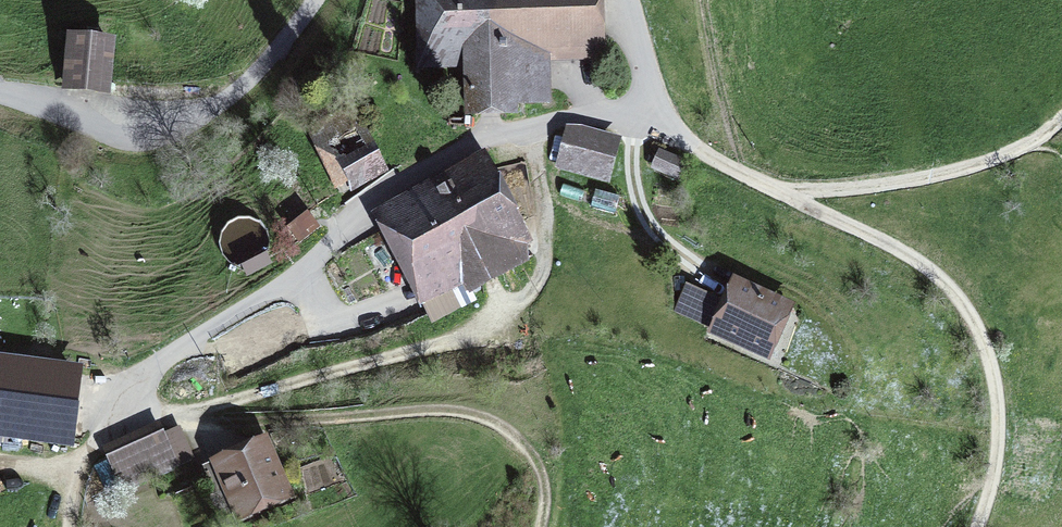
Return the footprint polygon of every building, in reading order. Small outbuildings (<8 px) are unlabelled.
[(597,0),(431,0),(433,51),(470,50),(473,107),(514,105),(513,100),(547,99),(545,48),(599,47),(597,0)] [(108,89),(112,41),(74,37),(70,85),(108,89)] [(355,104),(309,126),(339,189),(349,183),(356,197),(388,182),(382,168),(385,167),(355,104)] [(614,145),(571,131),(563,158),(606,171),(614,145)] [(528,257),(529,244),(525,224),(485,150),(386,204),(433,290),(422,295),(430,309),(447,310),(474,295),(471,288),(528,257)] [(660,151),(656,164),(678,174),(684,162),(660,151)] [(345,216),(334,204),(315,219),(326,232),(345,216)] [(311,214),(291,225),(299,239),(319,227),(311,214)] [(237,264),(272,246),(257,216),(221,235),(237,264)] [(785,307),(738,286),(719,329),(766,350),(785,307)] [(722,302),(689,287),(679,311),(711,325),(722,302)] [(75,373),(0,364),(0,430),(67,438),(75,373)] [(109,453),(124,486),(176,463),(161,430),(109,453)] [(265,445),(207,471),(228,518),(286,492),(265,445)]
